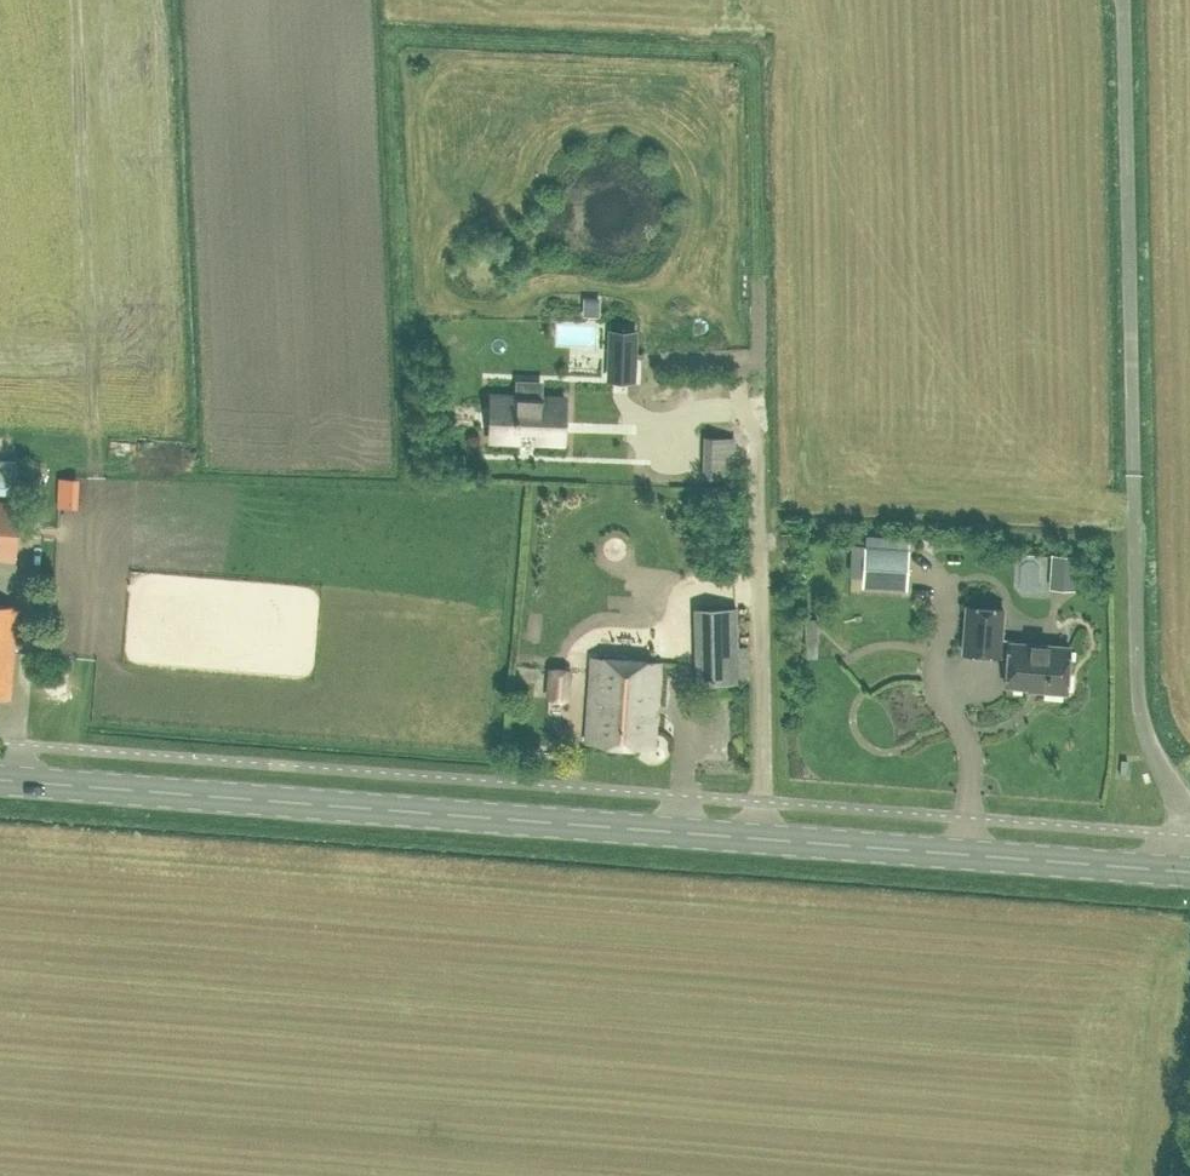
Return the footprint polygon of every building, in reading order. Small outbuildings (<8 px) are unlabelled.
[(610,327),(609,365),(637,365),(638,328),(610,327)] [(565,398),(491,395),(490,438),(517,439),(518,435),(537,436),(537,440),(563,441),(565,398)] [(20,499),(0,498),(0,558),(15,559),(20,499)] [(863,545),(861,586),(906,589),(908,548),(863,545)] [(1072,588),(1071,559),(1054,560),(1056,588),(1072,588)] [(0,603),(0,696),(10,697),(17,605),(0,603)] [(1003,608),(966,605),(962,651),(1007,655),(1005,684),(1037,687),(1037,689),(1065,691),(1069,645),(1010,641),(1010,638),(1001,638),(1003,608)] [(737,682),(736,607),(693,608),(695,683),(737,682)] [(659,660),(592,656),(586,741),(653,746),(659,660)]
